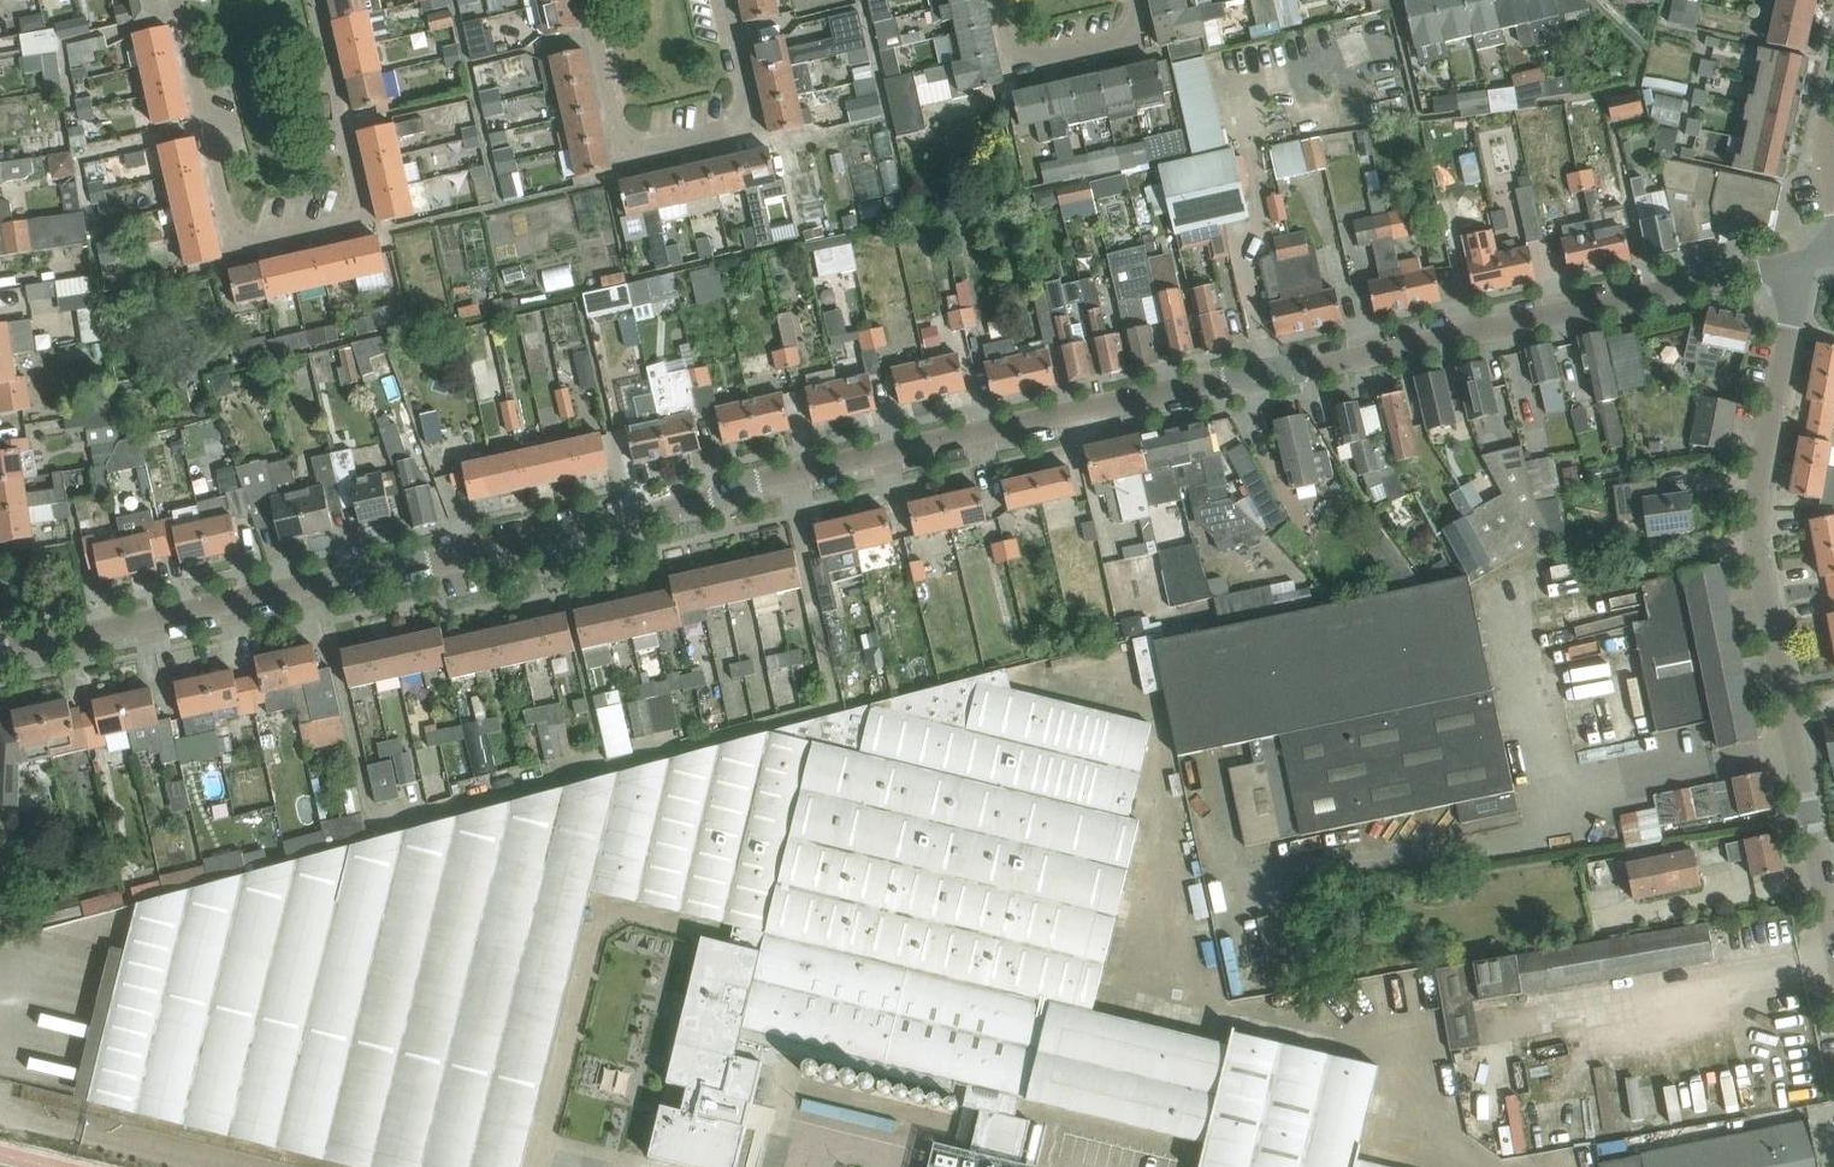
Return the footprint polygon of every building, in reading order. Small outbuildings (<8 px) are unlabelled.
[(134,4),(115,8),(119,25),(156,16),(152,0),(133,0),(134,4)] [(379,0),(329,0),(334,22),(368,14),(382,11),(379,0)] [(434,10),(449,7),(448,0),(431,0),(434,10)] [(573,0),(567,0),(539,6),(527,9),(531,25),(543,22),(546,37),(580,29),(573,0)] [(776,0),(740,0),(745,23),(779,15),(776,0)] [(874,24),(893,19),(893,17),(889,0),(868,0),(874,24)] [(942,8),(952,5),(974,0),(929,0),(932,10),(942,8)] [(956,32),(957,33),(990,26),(984,0),(974,0),(952,5),(942,8),(945,21),(953,19),(956,32)] [(1155,19),(1197,9),(1195,0),(1151,0),(1155,19)] [(1249,28),(1252,40),(1259,39),(1281,34),(1280,28),(1273,0),(1250,0),(1256,26),(1249,28)] [(1280,28),(1303,23),(1297,0),(1273,0),(1280,28)] [(1446,43),(1435,0),(1423,0),(1406,4),(1409,18),(1408,18),(1409,23),(1410,22),(1414,40),(1416,49),(1446,43)] [(1473,36),(1474,36),(1466,0),(1435,0),(1446,43),(1473,36)] [(1498,15),(1495,0),(1466,0),(1474,36),(1473,36),(1477,50),(1505,43),(1501,30),(1502,30),(1498,15)] [(1525,0),(1495,0),(1498,15),(1502,30),(1516,26),(1531,23),(1525,0)] [(1536,44),(1537,47),(1550,44),(1545,19),(1593,9),(1584,0),(1525,0),(1536,44)] [(1773,20),(1811,28),(1816,4),(1799,0),(1778,0),(1773,20)] [(1197,9),(1155,19),(1162,47),(1168,45),(1171,61),(1207,53),(1200,24),(1225,19),(1221,3),(1197,9)] [(859,10),(858,8),(827,15),(833,44),(845,41),(848,53),(868,49),(859,10)] [(453,24),(449,10),(429,16),(433,30),(453,24)] [(1685,14),(1671,11),(1668,23),(1682,26),(1685,14)] [(375,43),(368,14),(334,22),(341,51),(375,43)] [(56,23),(57,30),(59,37),(90,30),(87,16),(56,23)] [(874,24),(880,52),(896,48),(896,47),(903,45),(901,36),(896,17),(893,17),(893,19),(874,24)] [(497,53),(491,26),(485,28),(483,19),(463,24),(471,59),(497,53)] [(1811,28),(1773,20),(1768,44),(1805,52),(1811,28)] [(948,34),(954,62),(954,64),(997,54),(990,26),(957,33),(956,32),(948,34)] [(142,64),(142,66),(176,58),(169,27),(135,35),(138,49),(127,52),(131,67),(142,64)] [(57,52),(58,51),(59,37),(57,30),(37,33),(40,54),(57,52)] [(923,30),(901,36),(903,45),(925,40),(923,30)] [(40,54),(37,33),(20,35),(23,57),(40,54)] [(105,36),(66,44),(70,67),(86,64),(96,62),(94,52),(108,49),(105,36)] [(750,44),(757,74),(807,63),(808,63),(804,47),(787,51),(784,36),(750,44)] [(1707,36),(1705,45),(1718,47),(1720,38),(1707,36)] [(443,46),(445,58),(461,54),(458,42),(443,46)] [(382,73),(375,43),(341,51),(348,80),(382,73)] [(880,52),(887,79),(887,80),(903,76),(903,75),(896,48),(880,52)] [(1762,62),(1758,80),(1803,90),(1810,60),(1759,48),(1756,61),(1762,62)] [(870,62),(868,49),(848,54),(851,66),(870,62)] [(592,80),(585,50),(551,58),(558,88),(592,80)] [(64,89),(58,52),(40,54),(46,92),(64,89)] [(461,54),(445,58),(447,69),(463,65),(461,54)] [(954,64),(954,62),(925,69),(928,82),(948,78),(953,100),(975,94),(974,89),(985,87),(985,88),(990,87),(989,86),(1003,83),(997,54),(954,64)] [(1176,64),(1196,158),(1228,150),(1208,57),(1176,64)] [(142,66),(149,95),(182,87),(176,58),(142,66)] [(1701,59),(1699,67),(1714,70),(1715,61),(1701,59)] [(1167,60),(1127,69),(1136,110),(1137,110),(1165,103),(1163,93),(1174,90),(1167,60)] [(814,92),(807,63),(757,74),(764,104),(798,96),(814,92)] [(874,79),(871,64),(853,69),(857,83),(874,79)] [(70,68),(73,80),(89,77),(86,65),(70,68)] [(1110,66),(1097,69),(1108,116),(1109,115),(1111,121),(1139,115),(1137,110),(1136,110),(1127,69),(1112,73),(1110,66)] [(1714,70),(1699,67),(1698,75),(1712,78),(1714,70)] [(1087,78),(1071,82),(1078,113),(1080,122),(1108,116),(1097,69),(1086,71),(1087,78)] [(884,80),(893,115),(922,109),(914,72),(903,75),(903,76),(887,80),(887,79),(884,80)] [(389,103),(382,73),(348,80),(355,111),(389,103)] [(1545,78),(1544,79),(1547,98),(1572,93),(1570,75),(1545,78)] [(883,116),(874,79),(857,83),(855,83),(857,96),(846,98),(851,123),(883,116)] [(1516,86),(1515,86),(1520,109),(1538,106),(1538,99),(1547,98),(1544,79),(1543,79),(1539,80),(1524,84),(1516,86)] [(599,110),(592,80),(558,88),(565,118),(599,110)] [(1748,95),(1745,109),(1797,120),(1803,90),(1758,80),(1754,96),(1748,95)] [(1071,82),(1042,88),(1054,140),(1072,135),(1067,116),(1078,113),(1071,82)] [(1515,86),(1487,90),(1490,113),(1520,109),(1515,86)] [(182,87),(149,95),(156,125),(189,118),(182,87)] [(1054,140),(1042,88),(1014,95),(1017,108),(1016,109),(1017,113),(1018,113),(1021,126),(1036,123),(1041,143),(1054,140)] [(1695,88),(1693,97),(1707,100),(1709,91),(1695,88)] [(501,101),(498,89),(479,93),(481,106),(501,101)] [(1461,110),(1459,110),(1460,117),(1490,113),(1487,90),(1459,94),(1461,110)] [(1435,113),(1459,110),(1461,110),(1459,94),(1433,98),(1435,113)] [(1608,101),(1612,119),(1643,113),(1639,94),(1608,101)] [(92,107),(89,96),(75,99),(77,110),(92,107)] [(814,124),(810,108),(801,110),(798,96),(764,104),(771,134),(805,126),(813,124),(814,124)] [(1707,100),(1693,97),(1692,104),(1705,107),(1707,100)] [(504,114),(501,101),(481,106),(484,118),(504,114)] [(476,124),(473,113),(463,105),(456,106),(463,139),(479,136),(476,124)] [(94,118),(92,107),(77,110),(80,122),(94,118)] [(922,109),(893,115),(898,136),(927,130),(922,109)] [(1749,122),(1745,140),(1790,149),(1797,120),(1745,109),(1743,120),(1749,122)] [(605,140),(599,110),(565,118),(568,131),(558,133),(562,149),(572,147),(605,140)] [(397,139),(426,133),(422,118),(360,132),(367,162),(400,155),(397,139)] [(1688,118),(1687,127),(1701,130),(1703,121),(1688,118)] [(82,125),(69,127),(73,147),(85,145),(82,125)] [(1701,130),(1687,127),(1685,134),(1699,137),(1701,130)] [(1183,132),(1164,136),(1168,159),(1188,155),(1183,132)] [(481,147),(479,136),(463,139),(466,151),(481,147)] [(1269,143),(1277,179),(1327,169),(1320,137),(1302,141),(1302,139),(1279,144),(1278,141),(1269,143)] [(201,169),(194,139),(160,147),(167,177),(201,169)] [(612,170),(605,140),(572,147),(579,178),(612,170)] [(1790,149),(1745,140),(1741,155),(1735,154),(1732,169),(1783,180),(1790,149)] [(1116,147),(1115,148),(1120,169),(1149,163),(1144,141),(1116,146),(1116,147)] [(1680,156),(1694,159),(1696,150),(1682,147),(1680,156)] [(515,160),(512,148),(492,152),(495,165),(515,160)] [(1115,148),(1088,153),(1093,175),(1120,169),(1115,148)] [(765,201),(788,196),(784,179),(777,181),(769,149),(739,156),(747,189),(755,226),(760,245),(774,242),(765,201)] [(1176,234),(1223,224),(1250,218),(1236,150),(1228,151),(1228,150),(1196,158),(1162,166),(1176,234)] [(1088,153),(1058,159),(1063,181),(1093,175),(1088,153)] [(407,184),(400,155),(367,162),(373,192),(407,184)] [(747,189),(739,156),(709,162),(717,196),(747,189)] [(7,180),(27,178),(37,169),(35,158),(5,162),(0,163),(0,186),(7,180)] [(1063,181),(1058,159),(1041,163),(1046,184),(1063,181)] [(518,173),(515,160),(495,165),(498,177),(518,173)] [(1776,213),(1782,186),(1659,160),(1671,215),(1672,215),(1679,245),(1718,237),(1719,241),(1721,241),(1720,236),(1768,226),(1771,212),(1776,213)] [(717,196),(709,162),(680,169),(688,203),(717,196)] [(489,176),(487,165),(471,168),(473,179),(489,176)] [(208,199),(201,169),(167,177),(172,195),(174,207),(208,199)] [(688,203),(680,169),(650,176),(658,210),(688,203)] [(1580,172),(1567,175),(1572,195),(1584,192),(1584,191),(1580,172)] [(658,210),(650,176),(620,183),(628,217),(644,213),(649,236),(663,233),(658,210)] [(1672,215),(1671,215),(1657,218),(1652,193),(1647,195),(1643,177),(1630,179),(1647,257),(1680,250),(1679,245),(1672,215)] [(86,181),(88,193),(104,190),(102,178),(86,181)] [(75,181),(62,184),(66,211),(80,209),(75,181)] [(1091,195),(1087,181),(1057,188),(1056,188),(1060,203),(1080,198),(1088,196),(1091,195)] [(414,215),(407,184),(373,192),(380,223),(414,215)] [(1532,185),(1516,189),(1528,244),(1544,240),(1532,185)] [(1394,240),(1388,215),(1382,188),(1369,191),(1374,215),(1354,219),(1360,247),(1372,245),(1380,281),(1369,283),(1376,316),(1409,308),(1399,264),(1394,240)] [(1597,188),(1584,191),(1584,192),(1591,223),(1593,234),(1600,267),(1631,260),(1624,229),(1630,228),(1625,207),(1603,212),(1597,188)] [(104,190),(88,193),(90,204),(106,201),(104,190)] [(1055,190),(1035,195),(1038,208),(1058,203),(1055,190)] [(215,228),(208,199),(174,207),(181,236),(215,228)] [(14,224),(14,223),(10,202),(0,200),(0,226),(14,224)] [(1404,211),(1388,215),(1394,240),(1410,237),(1404,211)] [(0,226),(0,257),(89,244),(84,213),(14,223),(14,224),(0,226)] [(855,215),(843,218),(847,236),(859,233),(855,215)] [(1577,226),(1560,230),(1569,274),(1600,267),(1593,234),(1591,223),(1577,226)] [(1223,224),(1176,234),(1180,251),(1209,246),(1213,262),(1230,259),(1223,224)] [(760,245),(755,226),(743,229),(747,248),(760,245)] [(222,259),(215,228),(181,236),(188,267),(222,259)] [(161,231),(148,234),(150,243),(163,240),(161,231)] [(1493,231),(1462,238),(1467,262),(1469,271),(1474,294),(1505,288),(1498,255),(1493,231)] [(1305,232),(1289,236),(1310,330),(1343,323),(1338,299),(1336,290),(1324,292),(1316,254),(1310,255),(1305,232)] [(1153,233),(1142,235),(1144,246),(1146,252),(1157,249),(1153,233)] [(1310,330),(1289,236),(1274,239),(1277,254),(1272,255),(1260,260),(1272,314),(1277,337),(1310,330)] [(696,240),(700,259),(713,256),(708,237),(696,240)] [(387,271),(379,238),(348,245),(356,278),(387,271)] [(95,242),(98,255),(115,251),(112,239),(95,242)] [(1505,253),(1498,255),(1505,288),(1536,281),(1531,258),(1529,248),(1517,251),(1514,239),(1502,241),(1505,253)] [(854,241),(838,245),(812,251),(818,277),(860,268),(854,241)] [(683,263),(679,244),(666,246),(671,266),(683,263)] [(356,278),(348,245),(319,251),(327,285),(356,278)] [(1146,259),(1147,258),(1146,252),(1144,246),(1109,254),(1133,368),(1159,363),(1151,327),(1149,328),(1143,297),(1155,294),(1146,259)] [(669,266),(665,247),(654,249),(655,253),(656,259),(658,269),(669,266)] [(115,251),(98,255),(101,266),(118,262),(115,251)] [(327,285),(319,251),(289,258),(297,292),(327,285)] [(297,292),(289,258),(260,265),(267,299),(297,292)] [(1419,260),(1399,264),(1409,308),(1442,301),(1435,269),(1421,272),(1419,260)] [(267,299),(259,265),(230,272),(237,305),(267,299)] [(726,297),(718,265),(689,272),(697,304),(726,297)] [(1169,266),(1151,270),(1171,360),(1195,355),(1186,317),(1180,290),(1175,291),(1169,266)] [(91,274),(61,279),(58,279),(61,297),(76,294),(94,291),(91,274)] [(1094,276),(1081,279),(1081,281),(1085,300),(1087,312),(1096,352),(1101,375),(1126,370),(1121,346),(1121,344),(1119,336),(1108,338),(1102,309),(1094,276)] [(1044,291),(1057,344),(1059,343),(1068,383),(1094,377),(1086,342),(1074,345),(1068,317),(1061,279),(1045,282),(1047,290),(1044,291)] [(647,280),(630,283),(635,307),(652,303),(647,280)] [(29,301),(44,299),(41,282),(27,284),(29,301)] [(630,283),(585,293),(590,317),(635,307),(630,283)] [(1192,290),(1206,352),(1231,347),(1223,311),(1220,312),(1214,285),(1192,290)] [(1045,346),(1057,344),(1044,291),(1034,293),(1045,346)] [(393,304),(375,308),(376,315),(380,331),(399,326),(393,304)] [(974,307),(962,309),(966,329),(978,326),(974,307)] [(966,329),(962,309),(949,312),(954,331),(966,329)] [(1747,354),(1751,335),(1755,318),(1710,309),(1709,309),(1705,326),(1693,324),(1686,360),(1697,362),(1695,374),(1715,378),(1721,348),(1747,354)] [(376,315),(366,317),(370,333),(380,331),(376,315)] [(370,333),(366,317),(353,320),(357,336),(370,333)] [(13,355),(13,354),(32,352),(27,321),(0,325),(0,357),(13,355)] [(340,340),(336,324),(324,327),(327,343),(340,340)] [(883,326),(871,329),(876,348),(887,345),(883,326)] [(876,348),(871,329),(859,332),(864,351),(876,348)] [(305,331),(276,337),(279,353),(309,346),(305,331)] [(1578,339),(1583,362),(1586,374),(1592,372),(1599,404),(1603,403),(1609,432),(1624,428),(1611,369),(1612,368),(1609,356),(1604,333),(1578,339)] [(279,353),(276,337),(266,340),(266,336),(239,343),(244,362),(279,353)] [(382,338),(351,345),(356,361),(388,354),(382,338)] [(1819,344),(1813,376),(1833,380),(1833,347),(1819,344)] [(1552,345),(1526,351),(1534,386),(1541,384),(1548,415),(1566,411),(1552,345)] [(796,346),(785,349),(789,367),(801,365),(796,346)] [(789,367),(785,349),(773,351),(778,370),(789,367)] [(1056,385),(1051,362),(1049,351),(1046,352),(1017,358),(1025,392),(1056,385)] [(0,357),(0,414),(30,409),(25,377),(16,377),(13,355),(0,357)] [(959,355),(925,362),(933,398),(967,390),(959,355)] [(1025,392),(1017,358),(989,365),(986,365),(988,376),(993,399),(1025,392)] [(933,398),(925,362),(893,370),(901,405),(933,398)] [(1498,414),(1486,363),(1473,366),(1471,365),(1465,366),(1463,369),(1458,370),(1470,420),(1498,414)] [(707,366),(696,368),(700,387),(712,385),(707,366)] [(700,387),(696,368),(684,371),(688,390),(700,387)] [(674,403),(657,407),(660,421),(667,457),(701,449),(696,426),(693,413),(697,413),(691,389),(688,390),(684,371),(668,374),(669,379),(674,403)] [(1416,379),(1428,430),(1456,424),(1444,373),(1416,379)] [(869,375),(838,382),(846,417),(877,410),(869,375)] [(1813,376),(1808,400),(1812,401),(1810,417),(1833,421),(1833,380),(1813,376)] [(846,417),(838,382),(806,389),(814,424),(846,417)] [(568,387),(562,389),(569,418),(576,416),(568,387)] [(569,418),(562,389),(555,391),(562,419),(569,418)] [(667,457),(659,421),(653,391),(635,395),(642,424),(627,428),(630,440),(635,464),(667,457)] [(1393,439),(1395,448),(1398,462),(1419,457),(1412,428),(1413,428),(1404,392),(1378,398),(1388,440),(1393,439)] [(783,393),(749,400),(757,437),(791,429),(783,393)] [(86,398),(87,406),(88,414),(113,410),(111,395),(86,398)] [(1727,452),(1737,403),(1700,396),(1691,444),(1727,452)] [(514,400),(507,401),(514,430),(520,428),(514,400)] [(757,437),(749,400),(716,407),(725,444),(757,437)] [(514,430),(507,401),(501,403),(507,431),(514,430)] [(1381,479),(1396,472),(1384,446),(1374,448),(1371,439),(1366,440),(1357,403),(1333,409),(1342,446),(1353,443),(1360,475),(1362,475),(1368,489),(1382,484),(1381,479)] [(1571,411),(1577,434),(1592,431),(1586,407),(1571,411)] [(397,463),(407,505),(413,528),(439,522),(430,486),(419,489),(412,460),(410,460),(391,410),(376,416),(392,465),(397,463)] [(116,441),(118,441),(114,411),(61,418),(63,434),(87,431),(90,446),(116,441)] [(1276,422),(1282,445),(1292,492),(1305,489),(1318,485),(1302,416),(1276,422)] [(1208,422),(1185,427),(1192,461),(1201,459),(1208,489),(1228,485),(1222,452),(1215,454),(1208,422)] [(1833,431),(1833,427),(1808,423),(1805,439),(1801,438),(1797,462),(1827,467),(1833,431)] [(443,444),(438,425),(422,429),(426,448),(443,444)] [(1171,466),(1176,465),(1185,463),(1190,488),(1195,487),(1203,526),(1214,539),(1215,538),(1215,542),(1216,545),(1217,547),(1219,548),(1224,550),(1226,550),(1230,548),(1233,545),(1246,540),(1252,546),(1260,543),(1262,534),(1266,533),(1263,530),(1263,529),(1237,504),(1235,505),(1229,499),(1211,503),(1208,489),(1201,459),(1192,461),(1185,427),(1163,432),(1171,466)] [(1183,499),(1176,465),(1171,466),(1163,432),(1140,437),(1148,471),(1141,473),(1149,507),(1149,506),(1183,499)] [(602,436),(573,442),(581,476),(610,469),(602,436)] [(1151,516),(1149,506),(1149,507),(1141,473),(1148,471),(1140,437),(1087,449),(1097,495),(1106,493),(1112,518),(1120,523),(1151,516)] [(24,478),(37,476),(33,450),(29,451),(27,439),(0,443),(0,482),(24,478)] [(181,442),(171,444),(172,453),(183,450),(181,442)] [(573,442),(546,448),(554,482),(581,476),(573,442)] [(1483,455),(1482,456),(1533,548),(1552,538),(1535,502),(1535,500),(1528,471),(1526,462),(1522,447),(1483,455)] [(546,448),(520,454),(527,488),(554,482),(546,448)] [(353,450),(331,455),(341,503),(355,500),(360,524),(392,517),(383,473),(359,478),(353,450)] [(520,454),(492,460),(500,494),(527,488),(520,454)] [(318,486),(297,491),(306,536),(333,530),(328,506),(341,503),(331,455),(312,458),(318,486)] [(1251,496),(1237,504),(1263,529),(1268,526),(1269,528),(1286,518),(1252,455),(1234,465),(1251,496)] [(1553,455),(1526,462),(1528,471),(1535,500),(1543,489),(1560,487),(1553,455)] [(306,536),(297,491),(290,458),(268,463),(267,460),(236,467),(243,488),(251,512),(255,522),(276,518),(281,541),(306,536)] [(500,494),(492,460),(463,466),(464,471),(465,474),(467,481),(467,483),(471,500),(500,494)] [(1827,467),(1797,462),(1791,494),(1814,498),(1833,502),(1833,469),(1827,467)] [(112,495),(106,465),(95,467),(100,497),(112,495)] [(237,517),(251,512),(236,467),(218,473),(224,492),(229,491),(237,517)] [(1070,468),(1036,476),(1043,503),(1076,496),(1070,468)] [(464,471),(451,474),(454,486),(467,483),(467,481),(465,474),(464,471)] [(1043,503),(1036,476),(1003,483),(1009,511),(1043,503)] [(64,488),(26,493),(24,478),(0,482),(0,512),(38,506),(52,504),(57,504),(57,503),(66,502),(64,488)] [(1657,480),(1633,483),(1615,485),(1620,522),(1647,519),(1650,536),(1692,531),(1688,495),(1659,498),(1657,480)] [(177,499),(174,484),(152,489),(155,503),(177,499)] [(1561,488),(1560,487),(1543,489),(1535,500),(1535,502),(1552,538),(1565,540),(1563,524),(1560,522),(1556,490),(1561,488)] [(980,489),(944,497),(952,529),(987,521),(980,489)] [(1475,513),(1465,518),(1494,570),(1533,548),(1519,522),(1503,493),(1473,510),(1475,513)] [(952,529),(944,497),(909,505),(916,535),(916,537),(952,529)] [(87,499),(74,501),(79,521),(91,519),(87,499)] [(57,504),(52,504),(55,518),(69,516),(66,502),(57,503),(57,504)] [(0,512),(0,543),(33,538),(30,519),(39,518),(39,513),(38,506),(0,512)] [(850,518),(857,551),(893,542),(886,510),(850,518)] [(231,514),(202,521),(210,557),(239,551),(231,514)] [(1816,549),(1833,546),(1833,517),(1811,521),(1816,549)] [(210,557),(202,521),(178,526),(176,518),(162,521),(170,554),(179,552),(182,564),(210,557)] [(822,559),(857,551),(850,518),(815,526),(822,559)] [(1465,518),(1441,532),(1464,574),(1467,572),(1468,577),(1470,584),(1494,570),(1465,518)] [(1098,541),(1093,522),(1083,524),(1087,543),(1098,541)] [(145,535),(122,540),(130,575),(158,569),(155,558),(164,556),(157,523),(143,526),(145,535)] [(130,575),(122,540),(99,545),(97,537),(82,540),(84,549),(90,572),(100,570),(102,582),(130,575)] [(1016,539),(1004,542),(1008,561),(1020,558),(1016,539)] [(1124,547),(1127,558),(1127,559),(1158,552),(1155,541),(1124,547)] [(1008,561),(1004,542),(992,545),(997,564),(1008,561)] [(1195,544),(1160,551),(1172,606),(1213,597),(1207,580),(1195,544)] [(1816,549),(1822,577),(1826,576),(1829,592),(1833,591),(1833,546),(1816,549)] [(794,550),(769,556),(778,594),(803,588),(794,550)] [(769,556),(745,562),(753,600),(778,594),(769,556)] [(922,560),(910,563),(914,582),(926,579),(922,560)] [(745,562),(720,567),(729,605),(753,600),(745,562)] [(813,567),(823,612),(838,608),(827,563),(813,567)] [(914,582),(910,563),(899,565),(903,584),(914,582)] [(1649,620),(1638,623),(1642,646),(1645,646),(1663,733),(1715,722),(1720,749),(1734,746),(1757,741),(1750,705),(1740,660),(1735,634),(1726,589),(1721,565),(1697,570),(1641,582),(1649,620)] [(720,567),(695,572),(704,611),(729,605),(720,567)] [(670,578),(673,590),(674,590),(680,616),(681,616),(704,611),(695,572),(670,578)] [(1314,609),(1220,629),(1155,643),(1179,757),(1202,752),(1250,742),(1255,763),(1228,769),(1246,847),(1301,835),(1301,836),(1457,805),(1461,823),(1518,812),(1493,691),(1492,691),(1470,584),(1465,586),(1461,578),(1314,609)] [(1314,609),(1310,590),(1272,597),(1269,585),(1213,597),(1220,629),(1314,609)] [(673,590),(648,596),(656,633),(683,627),(681,616),(680,616),(674,590),(673,590)] [(648,596),(624,601),(632,638),(656,633),(648,596)] [(624,601),(600,607),(608,644),(632,638),(624,601)] [(608,644),(600,607),(575,612),(583,649),(608,644)] [(567,614),(542,620),(550,656),(575,651),(567,614)] [(542,620),(518,625),(526,662),(550,656),(542,620)] [(518,625),(494,630),(502,667),(526,662),(518,625)] [(442,629),(416,635),(425,672),(449,666),(444,642),(444,641),(442,629)] [(494,630),(469,636),(478,673),(502,667),(494,630)] [(416,635),(392,640),(400,677),(425,672),(416,635)] [(469,636),(444,641),(444,642),(449,666),(451,679),(478,673),(469,636)] [(1133,640),(1145,694),(1164,690),(1152,636),(1133,640)] [(392,640),(367,646),(375,683),(400,677),(392,640)] [(283,652),(291,687),(304,685),(313,722),(341,716),(331,668),(319,670),(314,646),(283,652)] [(375,683),(367,646),(342,652),(350,688),(375,683)] [(802,648),(790,651),(794,666),(805,663),(802,648)] [(794,666),(790,651),(778,653),(781,668),(794,666)] [(268,692),(291,687),(283,652),(256,659),(258,670),(249,672),(258,712),(269,709),(268,692)] [(753,661),(742,664),(744,677),(756,674),(753,661)] [(744,677),(742,664),(729,666),(732,679),(744,677)] [(90,1101),(357,1166),(522,1166),(590,891),(676,911),(734,925),(730,944),(702,938),(667,1083),(688,1088),(682,1111),(661,1106),(649,1158),(688,1166),(737,1166),(762,1063),(760,1062),(764,1046),(953,1092),(956,1083),(969,1086),(964,1107),(980,1111),(970,1154),(968,1162),(941,1156),(938,1166),(1020,1166),(1031,1121),(1015,1118),(1020,1098),(1206,1143),(1200,1166),(1379,1166),(1356,1161),(1379,1069),(1302,1050),(1253,1038),(1235,1034),(1232,1045),(1093,1012),(1139,821),(1134,819),(1152,725),(1037,697),(1012,691),(1006,669),(771,732),(328,851),(289,862),(139,902),(90,1100),(90,1101)] [(233,671),(204,677),(212,712),(236,707),(240,716),(252,713),(245,680),(236,682),(233,671)] [(704,672),(693,675),(696,688),(707,685),(704,672)] [(696,688),(693,675),(681,677),(683,690),(696,688)] [(212,712),(204,677),(176,684),(188,738),(216,732),(212,712)] [(643,686),(653,734),(677,729),(670,693),(658,696),(655,683),(643,686)] [(653,734),(643,686),(632,688),(635,701),(628,703),(635,738),(653,734)] [(121,696),(129,731),(129,730),(134,753),(150,750),(151,755),(161,753),(163,763),(180,759),(177,745),(171,721),(159,724),(152,689),(121,696)] [(608,707),(606,694),(593,697),(596,710),(608,707)] [(106,736),(129,731),(121,696),(94,702),(95,709),(86,711),(94,748),(107,745),(106,736)] [(574,701),(577,714),(588,711),(585,698),(574,701)] [(68,700),(40,706),(52,755),(89,747),(85,733),(80,710),(71,712),(68,700)] [(561,704),(546,707),(537,709),(539,723),(547,760),(572,756),(564,721),(561,704)] [(40,706),(13,713),(15,723),(0,726),(0,803),(18,804),(19,762),(52,755),(40,706)] [(539,723),(537,709),(524,712),(527,725),(539,723)] [(498,718),(488,720),(491,733),(501,731),(498,718)] [(491,733),(488,720),(475,723),(477,736),(491,733)] [(1823,723),(1833,775),(1833,720),(1823,723)] [(449,729),(438,731),(441,744),(452,742),(449,729)] [(441,744),(438,731),(426,734),(429,747),(441,744)] [(279,757),(274,734),(260,737),(266,760),(279,757)] [(231,736),(218,738),(221,753),(234,750),(231,736)] [(388,740),(392,756),(393,755),(400,785),(417,782),(410,752),(403,753),(400,738),(388,740)] [(380,758),(392,756),(388,740),(376,743),(380,758)] [(400,797),(391,760),(368,766),(376,803),(400,797)] [(1741,816),(1771,810),(1764,773),(1654,796),(1661,828),(1722,815),(1719,803),(1738,799),(1741,816)] [(321,822),(324,833),(327,848),(369,838),(363,813),(321,822)] [(322,830),(283,841),(289,862),(328,851),(322,830)] [(1784,871),(1776,834),(1740,842),(1727,844),(1731,863),(1750,859),(1754,877),(1784,871)] [(247,871),(242,850),(203,860),(204,865),(209,881),(247,871)] [(1627,864),(1635,900),(1702,886),(1695,850),(1627,864)] [(160,876),(164,892),(209,881),(204,865),(160,876)] [(82,901),(86,916),(125,905),(120,890),(82,901)] [(40,908),(43,925),(82,915),(78,899),(40,908)] [(1708,924),(1684,928),(1436,971),(1450,1052),(1481,1047),(1473,1003),(1715,962),(1708,924)] [(1765,1130),(1773,1166),(1820,1166),(1810,1121),(1787,1126),(1765,1130)] [(1599,1163),(1600,1166),(1773,1166),(1765,1130),(1621,1159),(1599,1163)]
